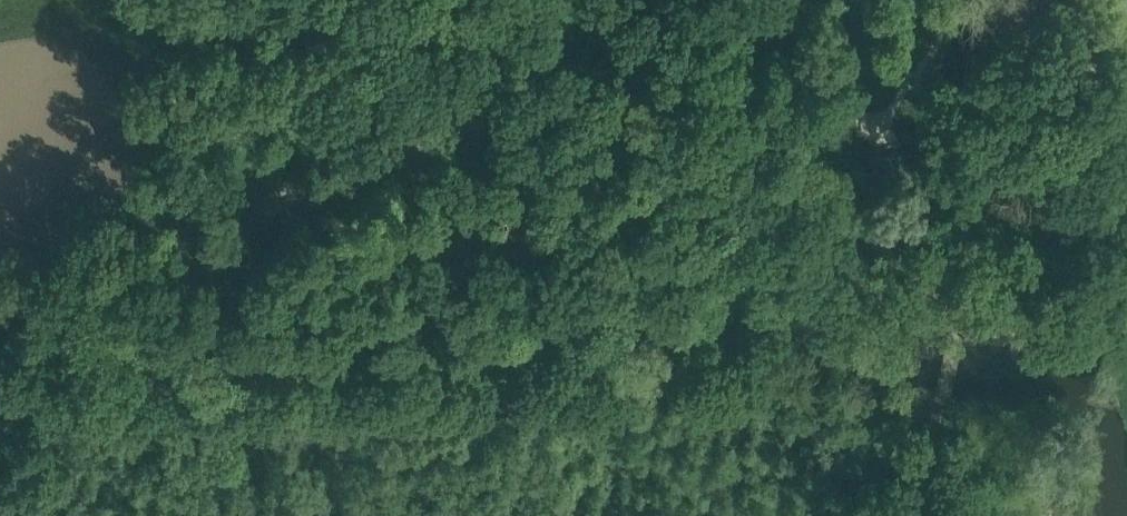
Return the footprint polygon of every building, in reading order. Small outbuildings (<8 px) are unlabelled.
[(1087,55),(1087,43),(1076,44),(1076,55),(1087,55)]
